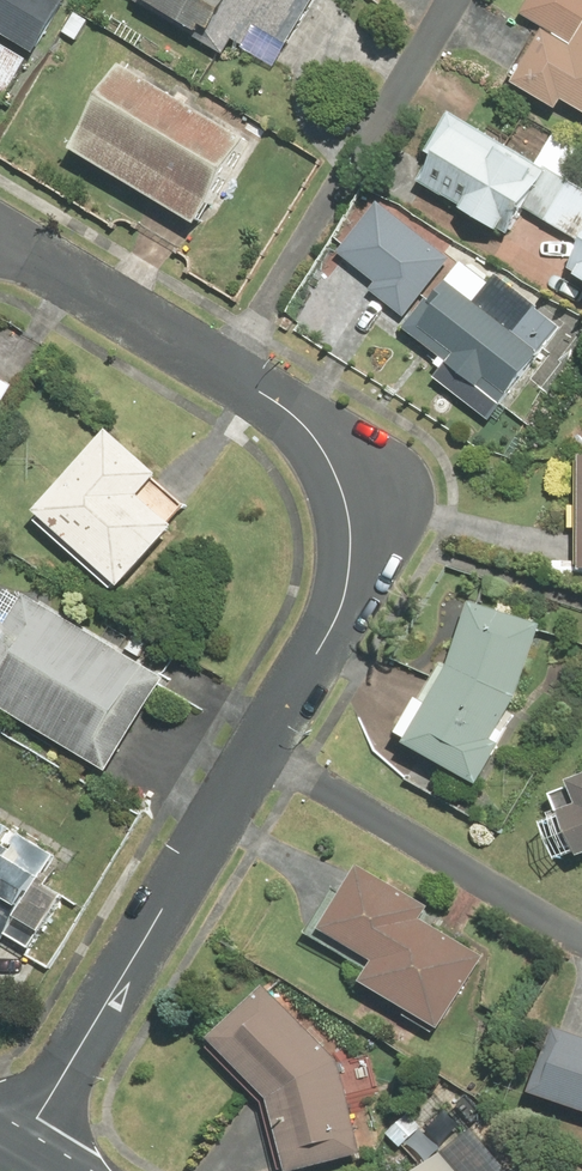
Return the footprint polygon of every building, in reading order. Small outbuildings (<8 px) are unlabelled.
[(36,54),(69,0),(68,0),(0,0),(0,32),(36,54)] [(137,0),(236,61),(258,25),(289,44),(316,0),(137,0)] [(581,110),(581,0),(532,0),(523,15),(551,32),(518,87),(561,113),(568,101),(581,110)] [(253,144),(129,70),(79,153),(203,228),(253,144)] [(458,118),(420,181),(514,236),(528,211),(581,243),(581,191),(458,118)] [(381,197),(342,244),(381,276),(373,286),(406,313),(453,255),(381,197)] [(410,337),(503,406),(561,328),(467,259),(410,337)] [(572,275),(581,281),(581,259),(572,275)] [(17,388),(0,378),(0,416),(17,388)] [(39,520),(124,593),(181,528),(146,498),(163,478),(113,435),(39,520)] [(116,774),(170,680),(5,585),(0,595),(0,707),(116,774)] [(475,602),(454,663),(407,741),(481,784),(504,744),(495,739),(518,700),(544,625),(475,602)] [(553,793),(581,854),(581,853),(581,780),(553,793)] [(0,823),(0,939),(30,956),(65,896),(43,883),(58,856),(0,823)] [(432,904),(362,864),(328,924),(382,955),(367,981),(443,1025),(484,955),(423,919),(432,904)] [(211,1036),(275,1104),(291,1170),(361,1153),(339,1063),(266,985),(211,1036)] [(552,1025),(530,1091),(581,1109),(581,1036),(552,1025)] [(445,1154),(426,1170),(459,1170),(445,1154)]
